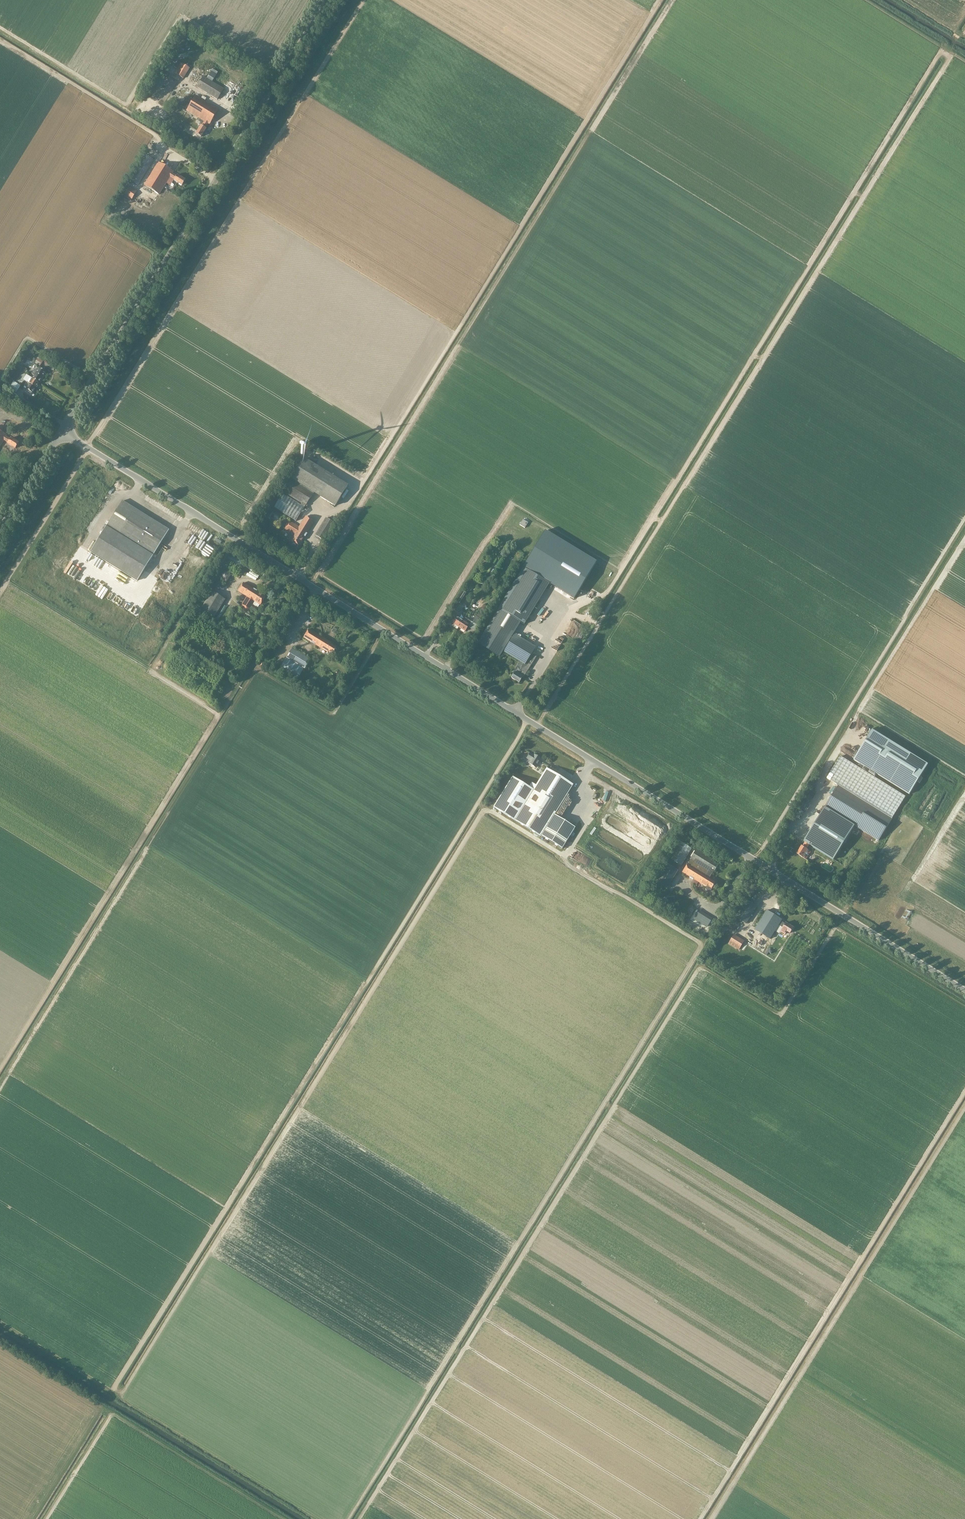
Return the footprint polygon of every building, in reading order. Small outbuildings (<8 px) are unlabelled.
[(183,79),(190,68),(181,63),(174,73),(183,79)] [(217,100),(224,89),(203,76),(196,87),(217,100)] [(187,111),(198,118),(204,122),(202,126),(201,126),(196,134),(201,137),(206,129),(205,128),(208,124),(209,125),(219,110),(196,96),(187,111)] [(138,186),(152,159),(147,157),(143,165),(144,166),(134,185),(138,186)] [(182,185),(185,180),(177,175),(177,176),(172,173),(173,172),(158,162),(144,185),(159,194),(170,177),(174,179),(174,180),(182,185)] [(131,201),(136,192),(126,185),(120,194),(131,201)] [(142,196),(138,204),(147,209),(151,200),(142,196)] [(14,380),(18,374),(21,370),(15,367),(9,377),(14,380)] [(33,371),(42,377),(46,372),(39,368),(37,371),(34,369),(33,371)] [(39,382),(42,377),(33,371),(32,373),(34,376),(32,378),(39,382)] [(36,388),(39,382),(32,378),(26,374),(23,380),(26,382),(36,388)] [(9,388),(16,393),(21,385),(13,381),(11,384),(9,386),(10,387),(9,388)] [(32,393),(36,388),(26,382),(25,384),(28,386),(26,389),(24,392),(28,394),(30,391),(32,393)] [(19,443),(11,438),(10,439),(6,436),(7,435),(0,431),(0,446),(4,440),(8,443),(7,443),(15,448),(19,443)] [(297,470),(292,479),(313,492),(335,505),(348,485),(304,458),(299,467),(297,465),(295,469),(297,470)] [(105,497),(112,501),(118,490),(123,493),(127,486),(117,480),(117,481),(114,479),(105,497)] [(274,508),(296,521),(313,492),(292,479),(283,492),(302,503),(301,505),(282,494),(274,508)] [(168,530),(134,509),(122,501),(90,552),(137,581),(168,530)] [(285,528),(290,532),(286,538),(291,541),(291,540),(293,542),(292,544),(292,545),(294,546),(296,546),(297,544),(299,545),(314,521),(306,516),(299,527),(289,521),(285,528)] [(335,524),(326,518),(315,535),(324,541),(335,524)] [(87,524),(83,530),(87,533),(91,527),(87,524)] [(499,609),(478,643),(499,656),(519,622),(520,621),(524,624),(549,583),(574,599),(596,562),(546,532),(524,567),(499,609)] [(226,582),(231,575),(223,571),(219,578),(226,582)] [(243,583),(238,591),(247,597),(241,606),(249,611),(253,604),(258,607),(260,604),(260,605),(265,596),(243,583)] [(213,617),(216,612),(225,599),(212,591),(200,609),(213,617)] [(463,592),(457,602),(461,604),(467,594),(463,592)] [(452,623),(459,627),(465,617),(463,620),(459,618),(462,613),(460,611),(456,616),(457,617),(452,623)] [(476,616),(472,622),(476,625),(480,619),(476,616)] [(471,621),(465,617),(459,627),(465,631),(471,621)] [(303,637),(306,639),(328,652),(328,651),(333,654),(334,652),(336,648),(330,644),(331,643),(309,629),(303,637)] [(522,677),(523,677),(536,656),(531,653),(535,647),(514,634),(504,651),(516,658),(516,659),(520,662),(520,663),(519,662),(513,671),(514,672),(511,677),(519,682),(522,679),(521,678),(522,677)] [(304,669),(311,659),(292,648),(279,670),(297,680),(304,669)] [(872,730),(854,760),(865,767),(863,770),(874,777),(876,774),(909,794),(928,764),(872,730)] [(536,767),(541,758),(537,755),(536,756),(530,753),(527,758),(531,760),(529,763),(536,767)] [(840,756),(827,778),(892,818),(905,796),(840,756)] [(512,777),(494,806),(541,835),(573,784),(547,768),(536,785),(531,782),(529,787),(512,777)] [(838,786),(825,807),(846,820),(854,826),(856,826),(879,841),(892,819),(869,805),(838,786)] [(825,807),(804,841),(805,842),(809,844),(809,845),(833,860),(854,826),(846,820),(825,807)] [(850,835),(844,844),(856,852),(862,843),(850,835)] [(681,865),(691,848),(680,842),(670,858),(681,865)] [(802,846),(797,853),(806,859),(811,852),(807,849),(806,849),(809,845),(809,844),(805,842),(802,846)] [(711,890),(712,888),(713,886),(715,882),(709,878),(710,877),(709,877),(712,873),(713,873),(719,863),(696,849),(690,859),(688,864),(687,863),(682,872),(706,887),(706,888),(706,889),(706,890),(708,891),(709,891),(710,890),(711,890)] [(575,851),(572,856),(587,865),(590,860),(575,851)] [(746,924),(757,906),(746,899),(735,917),(746,924)] [(705,932),(713,919),(692,905),(683,919),(705,932)] [(782,920),(767,910),(755,929),(770,938),(779,925),(783,927),(781,931),(785,934),(787,931),(790,933),(794,927),(786,923),(785,924),(781,921),(782,920)] [(739,950),(743,943),(745,941),(734,934),(728,943),(739,950)] [(752,938),(754,935),(752,934),(752,935),(750,934),(747,941),(756,945),(758,941),(752,938)]
